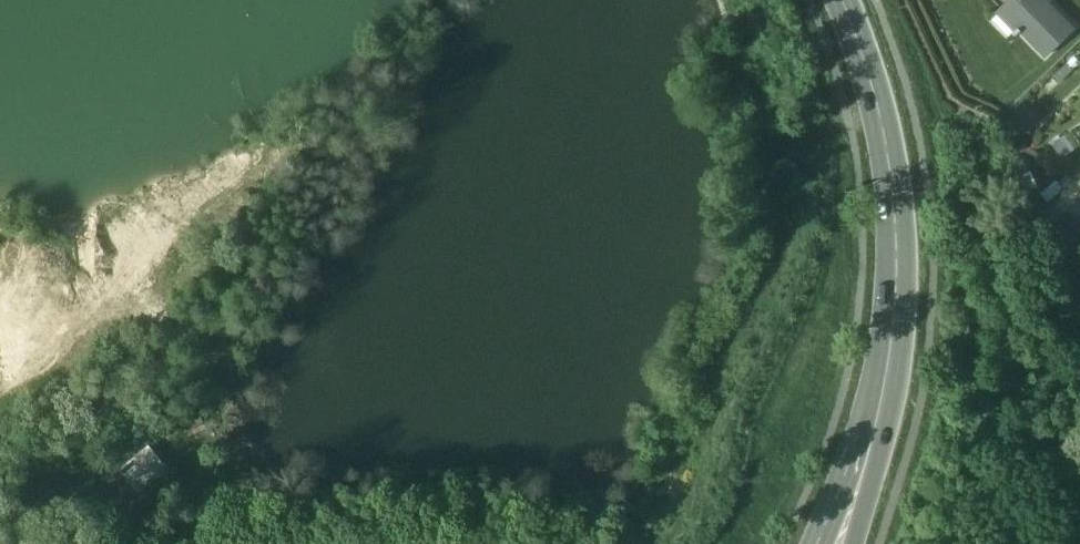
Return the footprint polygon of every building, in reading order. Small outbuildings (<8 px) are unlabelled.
[(999,8),(1017,28),(1013,32),(1016,35),(1022,29),(1045,54),(1073,29),(1047,0),(1008,0),(999,8)] [(153,448),(124,459),(134,485),(163,474),(153,448)]
